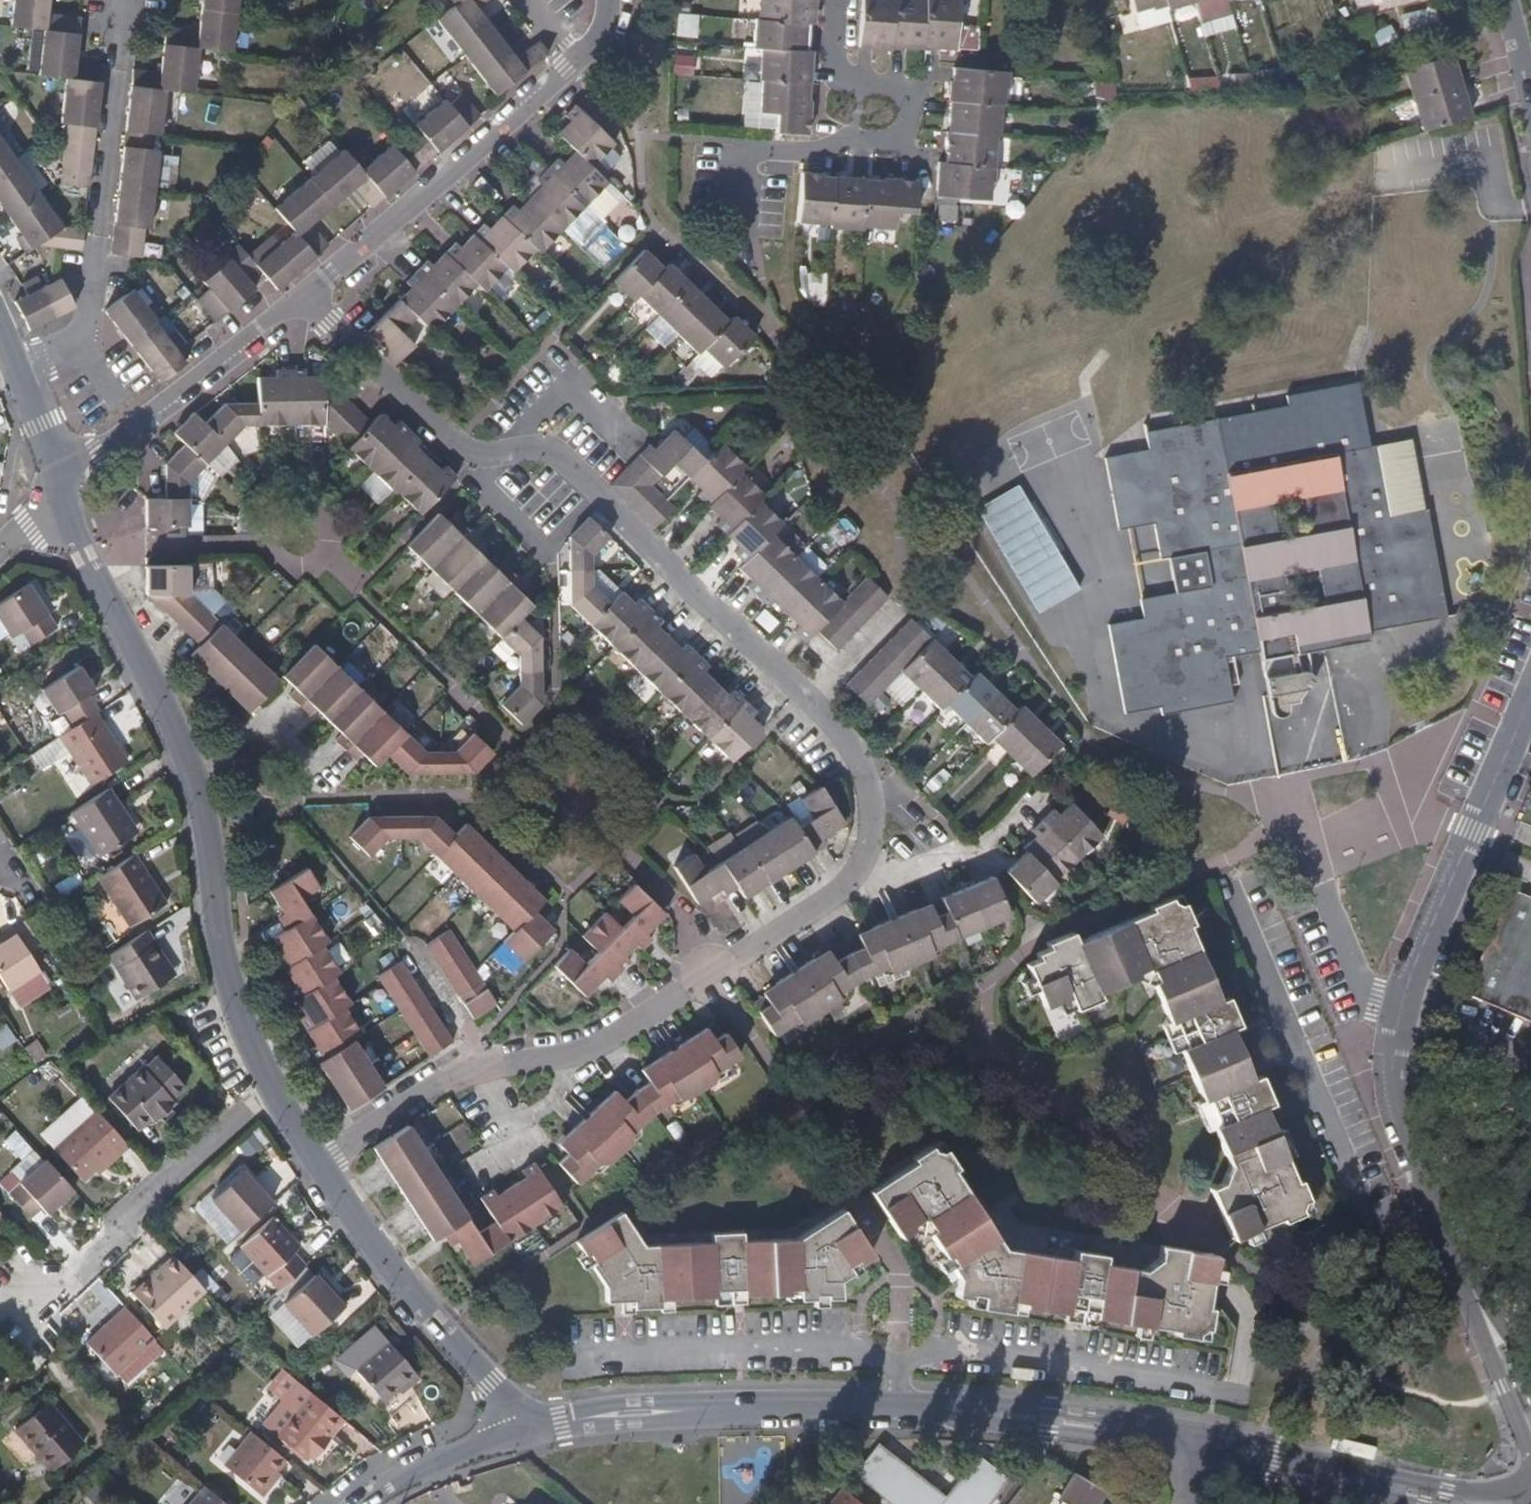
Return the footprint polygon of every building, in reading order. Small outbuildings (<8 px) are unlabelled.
[(47,0),(11,0),(8,30),(43,35),(78,39),(80,23),(45,19),(47,0)] [(240,0),(204,0),(202,14),(237,18),(240,0)] [(478,12),(493,0),(466,0),(453,11),(437,22),(467,61),(497,36),(478,12)] [(453,11),(466,0),(444,0),(453,11)] [(816,0),(763,0),(763,10),(760,10),(758,25),(809,28),(814,29),(816,0)] [(895,0),(894,0),(862,0),(860,39),(859,50),(892,53),(892,47),(895,0)] [(924,49),(926,3),(895,0),(892,47),(924,49)] [(960,0),(927,0),(926,3),(924,49),(944,50),(956,51),(960,0)] [(1162,0),(1129,0),(1133,15),(1150,10),(1152,13),(1165,9),(1162,0)] [(1165,9),(1166,14),(1195,5),(1194,0),(1162,0),(1165,9)] [(674,11),(672,35),(694,37),(696,13),(674,11)] [(233,57),(237,18),(202,14),(200,36),(165,33),(163,49),(197,53),(233,57)] [(807,56),(809,28),(758,25),(756,25),(754,52),(764,53),(807,56)] [(75,68),(78,39),(43,35),(37,81),(65,84),(101,88),(102,72),(75,68)] [(497,99),(550,58),(549,56),(543,50),(538,43),(516,60),(497,36),(467,61),(497,99)] [(1186,69),(1199,65),(1193,42),(1179,46),(1186,69)] [(192,99),(197,53),(163,49),(159,78),(133,75),(131,92),(166,96),(192,99)] [(669,72),(689,76),(693,56),(672,53),(669,72)] [(809,88),(812,57),(807,56),(764,53),(762,84),(809,88)] [(1464,87),(1455,56),(1409,70),(1418,101),(1464,87)] [(1004,109),(1005,92),(1007,91),(1009,77),(994,75),(954,72),(952,106),(998,109),(1004,109)] [(96,133),(101,88),(65,84),(60,130),(66,130),(96,133)] [(805,140),(809,88),(762,84),(759,116),(777,118),(776,137),(805,140)] [(1473,118),(1464,87),(1418,101),(1427,132),(1473,118)] [(160,140),(166,96),(131,92),(126,137),(124,152),(153,155),(155,140),(160,140)] [(479,120),(461,98),(450,107),(468,129),(479,120)] [(468,129),(450,107),(446,103),(417,129),(420,134),(409,144),(427,166),(429,164),(468,129)] [(996,140),(998,109),(952,106),(950,136),(996,140)] [(614,145),(575,110),(566,120),(571,125),(558,139),(575,154),(591,170),(614,145)] [(94,148),(95,134),(96,133),(66,130),(64,145),(94,148)] [(993,172),(996,140),(950,136),(947,137),(946,153),(948,154),(947,169),(993,172)] [(385,202),(427,166),(409,144),(397,155),(393,150),(362,175),(385,202)] [(92,163),(94,148),(64,145),(62,160),(92,163)] [(0,146),(0,170),(12,162),(0,146)] [(154,195),(158,156),(153,155),(124,152),(121,181),(119,191),(154,195)] [(591,170),(575,154),(563,168),(557,163),(546,175),(585,211),(608,185),(591,170)] [(385,202),(362,175),(344,155),(309,185),(333,213),(355,193),(372,213),(385,202)] [(90,178),(92,163),(62,160),(61,174),(90,178)] [(12,162),(0,170),(0,214),(7,224),(39,201),(12,162)] [(988,204),(989,184),(992,184),(993,172),(947,169),(939,169),(937,200),(945,201),(988,204)] [(88,194),(90,178),(61,174),(59,190),(88,194)] [(585,211),(546,175),(535,185),(541,191),(530,202),(563,233),(585,211)] [(831,228),(834,181),(822,180),(820,178),(805,177),(803,177),(800,216),(800,226),(831,228)] [(862,231),(866,183),(834,181),(831,228),(862,231)] [(917,217),(918,204),(919,188),(866,183),(862,231),(896,233),(897,215),(917,217)] [(333,213),(309,185),(275,215),(295,238),(315,262),(328,251),(310,231),(333,213)] [(150,232),(154,195),(119,191),(115,229),(113,245),(143,248),(145,232),(150,232)] [(61,232),(39,201),(7,224),(17,239),(11,244),(22,260),(36,249),(61,232)] [(563,233),(530,202),(518,215),(512,210),(502,222),(536,254),(540,258),(563,233)] [(536,254),(502,222),(489,235),(484,231),(475,240),(509,273),(514,278),(536,254)] [(81,257),(83,236),(61,232),(36,249),(81,257)] [(315,262),(295,238),(279,252),(272,244),(249,263),(257,272),(267,284),(278,274),(286,284),(315,262)] [(509,273),(475,240),(463,253),(456,247),(444,258),(478,290),(486,298),(509,273)] [(141,264),(143,248),(113,245),(111,260),(141,264)] [(255,295),(245,283),(257,272),(249,263),(238,250),(225,261),(229,266),(204,287),(210,294),(229,316),(255,295)] [(641,299),(666,273),(645,253),(615,284),(637,304),(641,299)] [(478,290),(444,258),(431,271),(428,267),(418,278),(455,314),(478,290)] [(661,318),(692,286),(672,267),(666,273),(641,299),(661,318)] [(255,295),(267,284),(257,272),(245,283),(255,295)] [(804,272),(803,289),(820,289),(820,272),(804,272)] [(276,294),(286,284),(278,274),(267,284),(276,294)] [(455,314),(418,278),(408,288),(411,293),(400,306),(418,323),(433,338),(455,314)] [(74,313),(59,285),(40,294),(35,284),(21,291),(27,302),(29,305),(42,330),(74,313)] [(681,335),(710,303),(692,286),(661,318),(681,335)] [(836,291),(837,310),(851,309),(851,290),(836,291)] [(229,316),(210,294),(198,305),(217,327),(229,317),(229,316)] [(155,328),(133,297),(117,308),(106,317),(128,348),(155,328)] [(42,330),(29,305),(27,302),(15,308),(28,337),(42,330)] [(706,351),(732,324),(710,303),(681,335),(702,355),(706,351)] [(401,340),(418,323),(400,306),(370,338),(389,358),(384,364),(394,373),(414,352),(401,340)] [(727,370),(757,340),(736,320),(732,324),(706,351),(727,370)] [(186,350),(175,336),(167,342),(155,328),(128,348),(150,377),(178,356),(186,350)] [(158,389),(185,368),(178,356),(150,377),(158,389)] [(599,377),(617,382),(623,364),(604,359),(599,377)] [(296,434),(295,380),(281,379),(281,387),(263,388),(264,414),(264,435),(296,434)] [(330,432),(329,386),(310,386),(310,379),(295,380),(296,434),(330,432)] [(1445,606),(1429,513),(1392,520),(1380,449),(1370,450),(1360,384),(1283,399),(1285,411),(1272,413),(1143,436),(1147,455),(1101,464),(1115,536),(1150,530),(1157,567),(1168,565),(1226,556),(1232,586),(1174,596),(1173,596),(1138,603),(1141,621),(1104,628),(1122,717),(1156,710),(1158,719),(1231,705),(1228,690),(1237,687),(1235,672),(1240,671),(1238,661),(1244,659),(1242,648),(1256,645),(1258,656),(1258,657),(1260,667),(1370,646),(1369,637),(1367,637),(1365,625),(1379,622),(1381,635),(1448,623),(1445,606)] [(356,410),(330,386),(329,386),(330,432),(332,434),(356,410)] [(343,444),(367,420),(356,410),(332,434),(343,444)] [(264,435),(264,414),(231,415),(212,435),(231,455),(250,435),(264,435)] [(354,455),(377,430),(367,420),(343,444),(354,455)] [(376,476),(413,438),(403,429),(399,434),(386,421),(377,430),(354,455),(376,476)] [(231,455),(212,435),(200,423),(179,442),(192,455),(212,475),(231,455)] [(708,463),(681,438),(675,433),(665,444),(658,453),(653,448),(642,460),(663,480),(676,466),(691,482),(708,463)] [(400,498),(432,464),(419,452),(424,448),(413,438),(376,476),(400,498)] [(744,476),(749,471),(724,447),(708,463),(691,482),(704,495),(700,498),(712,510),(744,476)] [(193,493),(212,475),(192,455),(172,474),(173,507),(194,507),(193,493)] [(663,480),(642,460),(633,469),(644,479),(654,489),(663,480)] [(420,516),(449,487),(457,479),(450,474),(446,478),(432,464),(400,498),(420,516)] [(631,493),(644,479),(633,469),(615,488),(613,489),(625,500),(631,493)] [(762,506),(769,499),(744,476),(712,510),(725,522),(720,528),(732,539),(762,506)] [(645,499),(654,489),(644,479),(631,493),(625,500),(635,509),(645,499)] [(1032,613),(1076,590),(1020,483),(976,506),(1032,613)] [(559,508),(559,490),(556,487),(539,487),(539,508),(559,508)] [(647,520),(667,501),(654,489),(645,499),(635,509),(647,520)] [(342,507),(360,518),(367,506),(350,495),(342,507)] [(657,530),(676,509),(670,504),(667,501),(647,520),(657,530)] [(777,537),(786,528),(762,506),(732,539),(742,550),(738,555),(749,567),(777,537)] [(195,538),(194,507),(173,507),(151,508),(151,534),(185,534),(187,533),(189,539),(195,538)] [(437,574),(474,536),(464,526),(458,532),(444,519),(413,551),(437,574)] [(595,558),(612,541),(604,533),(592,521),(573,539),(574,557),(575,574),(597,574),(595,558)] [(461,597),(491,564),(479,552),(484,546),(474,536),(437,574),(461,597)] [(801,559),(777,537),(749,567),(743,572),(756,585),(751,590),(762,599),(801,559)] [(1232,586),(1226,556),(1168,565),(1174,596),(1232,586)] [(791,618),(825,581),(801,559),(762,599),(772,609),(778,604),(791,618)] [(484,619),(521,580),(512,571),(505,578),(491,564),(461,597),(484,619)] [(618,608),(599,589),(597,574),(575,574),(577,610),(598,631),(618,608)] [(196,604),(195,575),(153,576),(154,605),(196,604)] [(892,599),(871,578),(862,588),(873,599),(883,609),(892,599)] [(526,622),(538,609),(526,596),(531,590),(521,580),(484,619),(508,642),(526,622)] [(840,610),(847,604),(825,581),(791,618),(803,630),(800,634),(808,644),(819,633),(819,632),(830,621),(840,610)] [(33,588),(0,609),(0,615),(16,640),(51,617),(33,588)] [(883,609),(873,599),(862,588),(851,599),(860,608),(873,620),(883,609)] [(621,652),(656,615),(645,603),(640,608),(629,597),(618,608),(598,631),(621,652)] [(873,620),(860,608),(851,599),(847,604),(840,610),(863,632),(873,620)] [(203,615),(196,608),(196,604),(154,605),(185,635),(203,615)] [(863,632),(840,610),(830,621),(852,643),(863,632)] [(194,644),(212,624),(203,615),(185,635),(194,644)] [(645,675),(676,641),(664,630),(668,626),(656,615),(621,652),(645,675)] [(936,641),(915,620),(906,631),(927,651),(936,641)] [(852,643),(830,621),(819,632),(842,654),(852,643)] [(548,679),(547,641),(526,622),(508,642),(525,659),(526,678),(548,679)] [(1381,635),(1379,622),(1365,625),(1367,637),(1369,637),(1381,635)] [(205,655),(225,633),(222,630),(220,629),(217,628),(213,624),(212,624),(194,644),(205,655)] [(927,651),(906,631),(895,642),(917,661),(927,651)] [(217,681),(246,652),(225,633),(205,655),(198,663),(217,681)] [(669,698),(705,660),(694,649),(690,654),(676,641),(645,675),(669,698)] [(926,691),(955,659),(940,644),(936,641),(927,651),(917,661),(906,672),(926,691)] [(917,661),(895,642),(885,652),(906,672),(917,661)] [(1258,656),(1256,645),(1242,648),(1244,659),(1258,656)] [(266,670),(246,652),(217,681),(237,701),(266,670)] [(309,712),(344,674),(320,652),(290,684),(302,695),(298,701),(309,712)] [(906,672),(885,652),(875,663),(895,684),(906,672)] [(951,705),(976,679),(955,659),(926,691),(946,711),(951,705)] [(693,720),(724,688),(711,674),(715,669),(705,660),(669,698),(693,720)] [(895,684),(875,663),(865,673),(886,694),(895,684)] [(98,693),(82,668),(46,692),(61,716),(66,714),(78,730),(103,714),(92,696),(98,693)] [(286,688),(266,670),(237,701),(256,720),(286,688)] [(886,694),(865,673),(852,686),(873,708),(886,694)] [(974,721),(1002,692),(981,673),(976,679),(951,705),(971,724),(974,721)] [(368,695),(344,674),(309,712),(319,722),(326,715),(338,727),(368,695)] [(1306,695),(1310,692),(1312,689),(1313,685),(1311,681),(1308,679),(1303,677),(1299,677),(1283,680),(1262,684),(1268,713),(1269,718),(1271,720),(1274,722),(1278,722),(1282,720),(1284,717),(1286,712),(1289,710),(1295,709),(1297,709),(1298,701),(1301,697),(1306,695)] [(549,707),(548,679),(526,678),(527,692),(523,696),(508,713),(527,731),(549,707)] [(715,743),(751,705),(741,694),(736,698),(724,688),(693,720),(715,743)] [(995,738),(1021,711),(1002,692),(974,721),(971,724),(991,743),(995,738)] [(356,754),(391,716),(368,695),(338,727),(351,740),(347,746),(356,754)] [(738,765),(770,731),(757,719),(761,714),(751,705),(715,743),(738,765)] [(1015,758),(1046,725),(1026,706),(1021,711),(995,738),(1015,758)] [(414,737),(405,729),(391,716),(356,754),(365,763),(371,756),(384,769),(396,757),(414,737)] [(1041,771),(1065,744),(1046,725),(1015,758),(1035,777),(1041,771)] [(129,767),(107,731),(72,753),(73,755),(95,790),(129,767)] [(483,777),(502,757),(480,735),(464,755),(449,755),(451,776),(483,777)] [(44,769),(72,752),(61,736),(34,753),(44,769)] [(451,776),(449,755),(434,755),(414,737),(396,757),(416,776),(451,776)] [(930,791),(947,776),(939,767),(923,782),(930,791)] [(851,826),(836,805),(826,790),(809,803),(819,820),(804,831),(820,855),(831,848),(828,841),(851,826)] [(132,841),(121,823),(128,819),(111,792),(73,816),(101,861),(132,841)] [(1110,835),(1079,803),(1076,804),(1065,815),(1060,810),(1050,820),(1085,859),(1110,835)] [(139,836),(128,819),(121,823),(132,841),(139,836)] [(820,855),(804,831),(796,820),(772,834),(797,870),(820,855)] [(1085,859),(1050,820),(1038,832),(1044,838),(1031,850),(1034,853),(1063,883),(1085,859)] [(412,843),(412,822),(375,822),(357,841),(379,862),(397,843),(412,843)] [(466,839),(447,822),(412,822),(412,843),(425,842),(445,861),(466,839)] [(465,880),(495,848),(475,830),(466,839),(445,861),(465,880)] [(797,870),(772,834),(750,849),(775,884),(797,870)] [(486,900),(516,868),(495,848),(465,880),(486,900)] [(775,884),(750,849),(725,866),(745,891),(752,900),(775,884)] [(1063,883),(1034,853),(1016,872),(1044,903),(1063,883)] [(745,891),(725,866),(713,874),(700,857),(680,871),(706,908),(706,907),(727,894),(732,900),(745,891)] [(165,907),(135,859),(100,882),(130,930),(165,907)] [(505,918),(535,886),(516,868),(486,900),(505,918)] [(314,905),(330,893),(317,873),(281,896),(295,920),(291,924),(298,937),(323,919),(314,905)] [(1016,915),(1003,878),(982,887),(977,889),(992,926),(1016,915)] [(545,917),(555,905),(535,886),(505,918),(525,937),(545,917)] [(679,919),(678,918),(665,905),(648,890),(646,886),(627,904),(642,918),(631,928),(650,947),(654,951),(664,941),(660,936),(677,920),(679,919)] [(992,926),(977,889),(950,901),(956,911),(966,938),(992,926)] [(1215,974),(1194,926),(1198,923),(1184,890),(1155,904),(1156,907),(1107,929),(1129,981),(1143,975),(1142,971),(1151,967),(1153,970),(1158,969),(1163,980),(1160,982),(1165,996),(1215,974)] [(1511,891),(1472,986),(1466,999),(1524,1025),(1530,1029),(1530,901),(1511,891)] [(938,951),(966,938),(956,911),(943,917),(941,909),(919,918),(917,913),(906,918),(897,899),(896,895),(895,894),(889,896),(899,922),(887,928),(888,931),(869,941),(871,949),(858,956),(869,977),(870,979),(895,967),(907,972),(935,958),(938,951)] [(534,967),(564,935),(545,917),(525,937),(514,949),(534,967)] [(650,947),(631,928),(617,917),(593,940),(608,955),(631,976),(640,966),(636,961),(650,947)] [(340,946),(323,919),(298,937),(286,944),(295,957),(289,962),(297,975),(334,950),(340,946)] [(30,958),(43,950),(26,922),(14,931),(17,937),(3,946),(3,945),(0,947),(0,982),(7,993),(39,973),(30,958)] [(1129,981),(1107,929),(1082,940),(1077,930),(1052,941),(1054,948),(1041,953),(1044,960),(1032,967),(1050,1004),(1074,995),(1080,1007),(1106,997),(1104,992),(1129,981)] [(3,946),(17,937),(14,931),(0,939),(3,945),(3,946)] [(176,979),(152,938),(149,934),(112,958),(117,968),(139,1004),(176,979)] [(470,952),(461,936),(438,950),(447,965),(470,952)] [(351,978),(334,950),(297,975),(305,987),(300,993),(309,1006),(346,981),(351,978)] [(847,993),(869,977),(858,956),(844,964),(840,958),(837,956),(820,968),(816,963),(806,970),(793,951),(787,955),(800,974),(791,980),(789,981),(792,987),(774,998),(780,1008),(770,1014),(784,1036),(788,1032),(805,1022),(817,1023),(843,1006),(847,993)] [(478,964),(470,952),(447,965),(455,978),(478,964)] [(631,976),(608,955),(597,966),(582,952),(565,971),(597,1001),(617,982),(621,986),(631,976)] [(486,976),(478,964),(455,978),(462,989),(486,976)] [(424,983),(414,966),(390,981),(393,984),(401,997),(424,983)] [(1250,1053),(1238,1027),(1246,1023),(1234,995),(1226,998),(1215,974),(1165,996),(1176,1019),(1182,1018),(1194,1046),(1188,1049),(1199,1075),(1250,1053)] [(495,989),(486,976),(462,989),(471,1003),(495,989)] [(364,1010),(346,981),(309,1006),(317,1020),(312,1024),(321,1038),(359,1012),(364,1010)] [(410,1011),(433,996),(424,983),(401,997),(410,1011)] [(418,1024),(441,1009),(433,996),(410,1011),(418,1024)] [(503,1016),(492,999),(475,1009),(485,1026),(503,1016)] [(450,1021),(441,1009),(418,1024),(427,1037),(450,1021)] [(376,1039),(359,1012),(321,1038),(329,1050),(323,1054),(331,1068),(369,1044),(376,1039)] [(458,1034),(450,1021),(427,1037),(435,1050),(458,1034)] [(4,1050),(20,1040),(9,1023),(0,1029),(0,1044),(4,1050)] [(685,1041),(676,1027),(668,1032),(677,1045),(685,1041)] [(441,1061),(465,1045),(458,1034),(435,1050),(441,1061)] [(731,1074),(755,1059),(740,1034),(728,1041),(724,1034),(703,1047),(701,1043),(691,1050),(683,1056),(673,1061),(675,1065),(657,1076),(662,1086),(652,1095),(668,1117),(687,1102),(691,1102),(699,1102),(703,1101),(725,1088),(727,1085),(731,1074)] [(691,1050),(685,1041),(677,1045),(683,1056),(691,1050)] [(383,1067),(375,1054),(369,1044),(331,1068),(346,1091),(383,1067)] [(390,1063),(382,1050),(375,1054),(383,1067),(390,1063)] [(1280,1100),(1268,1073),(1260,1077),(1250,1053),(1199,1075),(1210,1100),(1216,1097),(1227,1124),(1221,1127),(1232,1152),(1283,1130),(1272,1104),(1280,1100)] [(180,1108),(178,1103),(191,1092),(163,1061),(150,1074),(148,1071),(111,1103),(113,1104),(140,1136),(153,1124),(157,1128),(165,1123),(174,1114),(180,1108)] [(397,1074),(390,1063),(383,1067),(391,1079),(397,1074)] [(367,1111),(398,1091),(391,1079),(383,1067),(346,1091),(361,1114),(367,1111)] [(646,1136),(668,1117),(652,1095),(640,1105),(634,1098),(618,1113),(613,1109),(605,1118),(597,1125),(588,1132),(592,1137),(576,1152),(583,1159),(572,1169),(592,1189),(614,1168),(622,1167),(625,1167),(646,1148),(646,1136)] [(597,1110),(587,1099),(579,1106),(590,1117),(597,1110)] [(605,1118),(597,1110),(590,1117),(597,1125),(605,1118)] [(101,1176),(130,1150),(99,1115),(56,1152),(85,1185),(98,1173),(101,1176)] [(255,1129),(235,1145),(244,1156),(264,1141),(255,1129)] [(21,1159),(35,1147),(19,1130),(6,1141),(21,1159)] [(1321,1209),(1309,1178),(1304,1179),(1283,1130),(1232,1152),(1237,1163),(1230,1182),(1218,1187),(1240,1237),(1287,1217),(1290,1222),(1315,1212),(1321,1209)] [(437,1155),(428,1142),(421,1131),(412,1138),(387,1155),(402,1178),(437,1155)] [(445,1149),(437,1138),(428,1142),(437,1155),(445,1149)] [(966,1151),(958,1138),(945,1147),(949,1152),(954,1153),(960,1153),(966,1151)] [(997,1211),(966,1161),(970,1158),(966,1151),(960,1153),(954,1153),(949,1152),(945,1147),(928,1157),(931,1162),(889,1189),(897,1203),(918,1236),(941,1223),(952,1241),(997,1211)] [(453,1160),(445,1149),(437,1155),(445,1166),(453,1160)] [(418,1200),(452,1177),(445,1166),(437,1155),(402,1178),(418,1200)] [(73,1191),(46,1161),(20,1184),(47,1214),(73,1191)] [(581,1211),(551,1168),(537,1177),(541,1184),(528,1193),(553,1230),(581,1211)] [(272,1203),(242,1170),(211,1199),(234,1225),(240,1232),(272,1203)] [(468,1201),(452,1177),(418,1200),(434,1224),(468,1201)] [(553,1230),(528,1193),(512,1203),(508,1197),(496,1205),(511,1227),(524,1248),(547,1233),(553,1230)] [(484,1224),(475,1210),(468,1201),(434,1224),(439,1232),(449,1247),(459,1241),(484,1224)] [(865,1271),(878,1262),(888,1255),(867,1222),(860,1211),(858,1210),(813,1241),(788,1242),(791,1299),(808,1298),(808,1303),(831,1302),(847,1301),(861,1301),(858,1281),(867,1274),(865,1271)] [(1051,1307),(1059,1248),(1015,1241),(998,1211),(997,1211),(952,1241),(962,1258),(955,1263),(962,1273),(970,1269),(977,1281),(976,1296),(988,1298),(988,1306),(1027,1312),(1029,1303),(1041,1305),(1051,1307)] [(705,1303),(703,1247),(661,1249),(639,1218),(595,1248),(601,1259),(607,1270),(623,1294),(624,1307),(639,1307),(653,1306),(653,1314),(681,1313),(680,1303),(693,1302),(705,1303)] [(306,1268),(294,1254),(299,1248),(273,1220),(241,1249),(280,1291),(306,1268)] [(524,1248),(511,1227),(494,1238),(484,1224),(459,1241),(466,1251),(474,1247),(490,1270),(524,1248)] [(791,1299),(788,1242),(762,1243),(761,1236),(729,1237),(729,1245),(703,1247),(705,1303),(735,1302),(751,1300),(751,1298),(751,1290),(767,1290),(767,1300),(791,1299)] [(1138,1320),(1146,1260),(1119,1255),(1119,1247),(1088,1243),(1086,1252),(1059,1248),(1051,1307),(1082,1312),(1082,1307),(1099,1309),(1099,1313),(1111,1315),(1138,1320)] [(1226,1303),(1229,1273),(1230,1263),(1232,1252),(1233,1251),(1222,1249),(1202,1246),(1201,1258),(1187,1255),(1188,1245),(1178,1243),(1177,1249),(1176,1256),(1159,1262),(1146,1260),(1138,1320),(1154,1322),(1167,1323),(1192,1327),(1214,1330),(1214,1329),(1217,1327),(1222,1324),(1227,1326),(1230,1303),(1226,1303)] [(1201,1258),(1202,1246),(1188,1245),(1187,1255),(1201,1258)] [(204,1291),(190,1276),(174,1258),(133,1294),(139,1301),(159,1323),(172,1311),(176,1316),(204,1291)] [(607,1270),(601,1259),(593,1264),(600,1274),(607,1270)] [(883,1270),(878,1262),(865,1271),(867,1274),(870,1279),(883,1270)] [(1242,1275),(1243,1265),(1230,1263),(1229,1273),(1242,1275)] [(347,1303),(318,1271),(313,1276),(342,1307),(347,1303)] [(312,1335),(342,1307),(313,1276),(283,1303),(312,1335)] [(767,1300),(767,1290),(751,1290),(751,1298),(751,1300),(735,1302),(736,1308),(768,1308),(767,1300)] [(848,1310),(847,1301),(831,1302),(833,1310),(848,1310)] [(693,1316),(693,1302),(680,1303),(681,1313),(681,1316),(693,1316)] [(1039,1315),(1041,1305),(1029,1303),(1027,1312),(1039,1315)] [(653,1314),(653,1306),(639,1307),(639,1320),(653,1319),(653,1314)] [(113,1375),(152,1339),(123,1307),(85,1343),(113,1375)] [(1111,1315),(1099,1313),(1099,1309),(1082,1307),(1082,1312),(1080,1319),(1110,1324),(1111,1315)] [(163,1328),(176,1316),(172,1311),(159,1323),(163,1328)] [(1165,1335),(1167,1323),(1154,1322),(1153,1333),(1165,1335)] [(1226,1338),(1227,1326),(1222,1324),(1217,1327),(1214,1329),(1214,1330),(1213,1336),(1226,1338)] [(1213,1336),(1214,1330),(1192,1327),(1191,1333),(1213,1336)] [(399,1390),(417,1374),(388,1342),(356,1370),(357,1372),(385,1403),(399,1390)] [(403,1396),(421,1379),(417,1374),(399,1390),(403,1396)] [(320,1441),(338,1419),(310,1395),(277,1433),(306,1457),(310,1461),(324,1444),(320,1441)] [(8,1426),(43,1471),(81,1442),(46,1396),(8,1426)] [(324,1444),(342,1422),(338,1419),(320,1441),(324,1444)] [(306,1457),(277,1433),(274,1437),(303,1462),(306,1457)] [(273,1474),(283,1463),(250,1434),(221,1468),(254,1496),(272,1474),(273,1474)] [(884,1454),(861,1484),(888,1503),(951,1503),(884,1454)] [(1015,1485),(985,1462),(954,1503),(1001,1503),(1015,1485)] [(258,1500),(277,1478),(273,1474),(272,1474),(254,1496),(258,1500)] [(1110,1495),(1078,1475),(1068,1492),(1075,1497),(1071,1503),(1105,1503),(1110,1495)] [(205,1489),(193,1503),(223,1503),(205,1489)] [(838,1490),(826,1503),(854,1503),(838,1490)]
